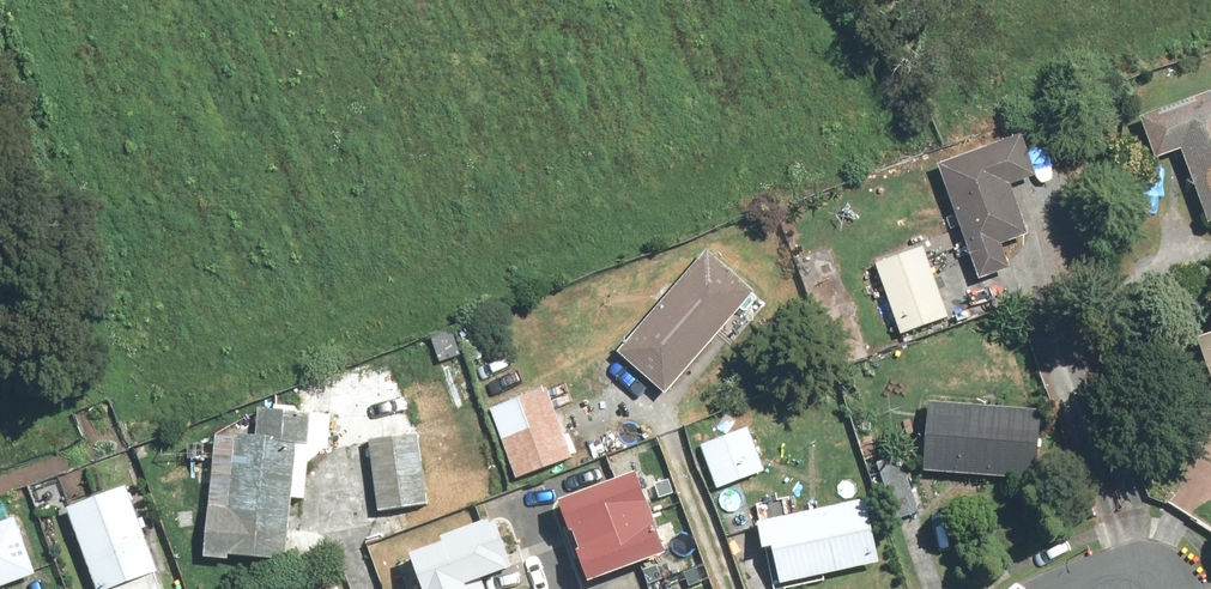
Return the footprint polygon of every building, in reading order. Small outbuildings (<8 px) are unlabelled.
[(1148,120),(1164,162),(1188,154),(1210,217),(1210,97),(1148,120)] [(1029,136),(943,167),(966,228),(952,233),(959,252),(973,247),(986,283),(1018,271),(1009,247),(1037,237),(1018,188),(1045,178),(1029,136)] [(929,250),(882,267),(907,336),(954,320),(929,250)] [(762,292),(713,253),(626,358),(674,397),(762,292)] [(435,340),(453,387),(473,379),(456,333),(435,340)] [(553,389),(496,410),(522,481),(553,470),(579,461),(553,389)] [(938,404),(932,473),(1041,482),(1047,413),(938,404)] [(263,440),(242,438),(237,511),(216,510),(212,561),(236,563),(237,558),(293,563),(294,563),(299,502),(301,477),(304,448),(316,448),(318,431),(319,416),(306,415),(306,411),(283,409),(282,414),(265,413),(263,440)] [(754,429),(707,447),(724,492),(771,474),(754,429)] [(425,437),(375,443),(384,514),(434,508),(425,437)] [(906,458),(883,466),(902,520),(926,512),(906,458)] [(558,500),(586,577),(665,549),(638,472),(558,500)] [(75,511),(103,588),(164,588),(160,578),(166,575),(134,490),(75,511)] [(783,552),(790,587),(888,567),(875,503),(768,525),(774,554),(783,552)] [(428,588),(491,588),(485,572),(520,560),(503,513),(412,545),(428,588)] [(44,577),(23,521),(0,529),(0,588),(12,588),(44,577)]
